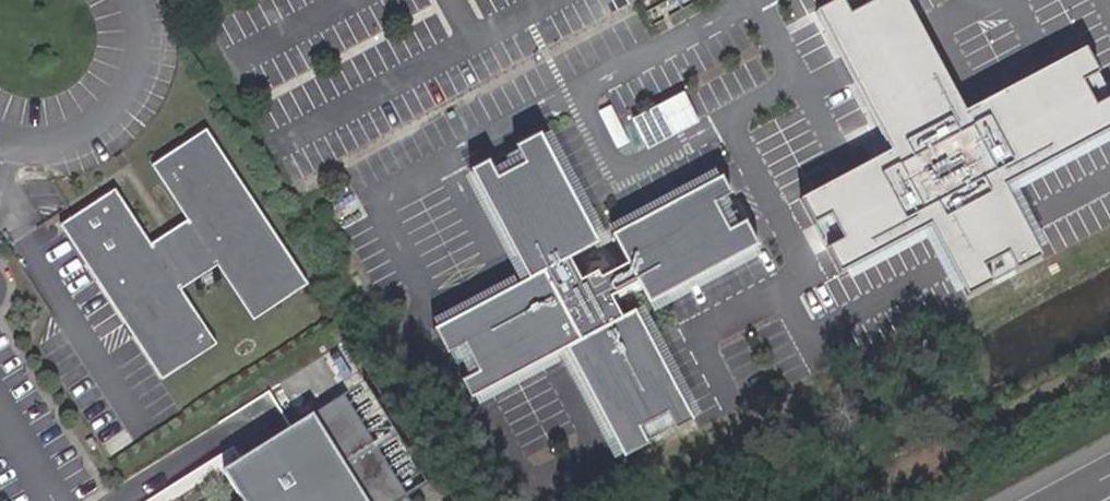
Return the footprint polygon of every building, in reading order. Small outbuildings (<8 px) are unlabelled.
[(800,202),(837,272),(932,222),(969,293),(1039,257),(1002,186),(1109,129),(1109,100),(1082,47),(970,105),(915,0),(829,0),(812,9),(889,155),(800,202)] [(654,143),(707,119),(693,89),(640,113),(654,143)] [(123,185),(65,223),(98,272),(106,268),(170,363),(211,336),(175,281),(225,248),(261,302),(298,278),(210,144),(209,127),(156,161),(168,166),(206,220),(155,252),(121,200),(123,185)] [(547,129),(477,166),(535,275),(442,324),(485,406),(567,364),(619,463),(708,416),(649,303),(761,244),(727,179),(607,242),(547,129)] [(315,416),(225,473),(243,500),(370,500),(315,416)]
